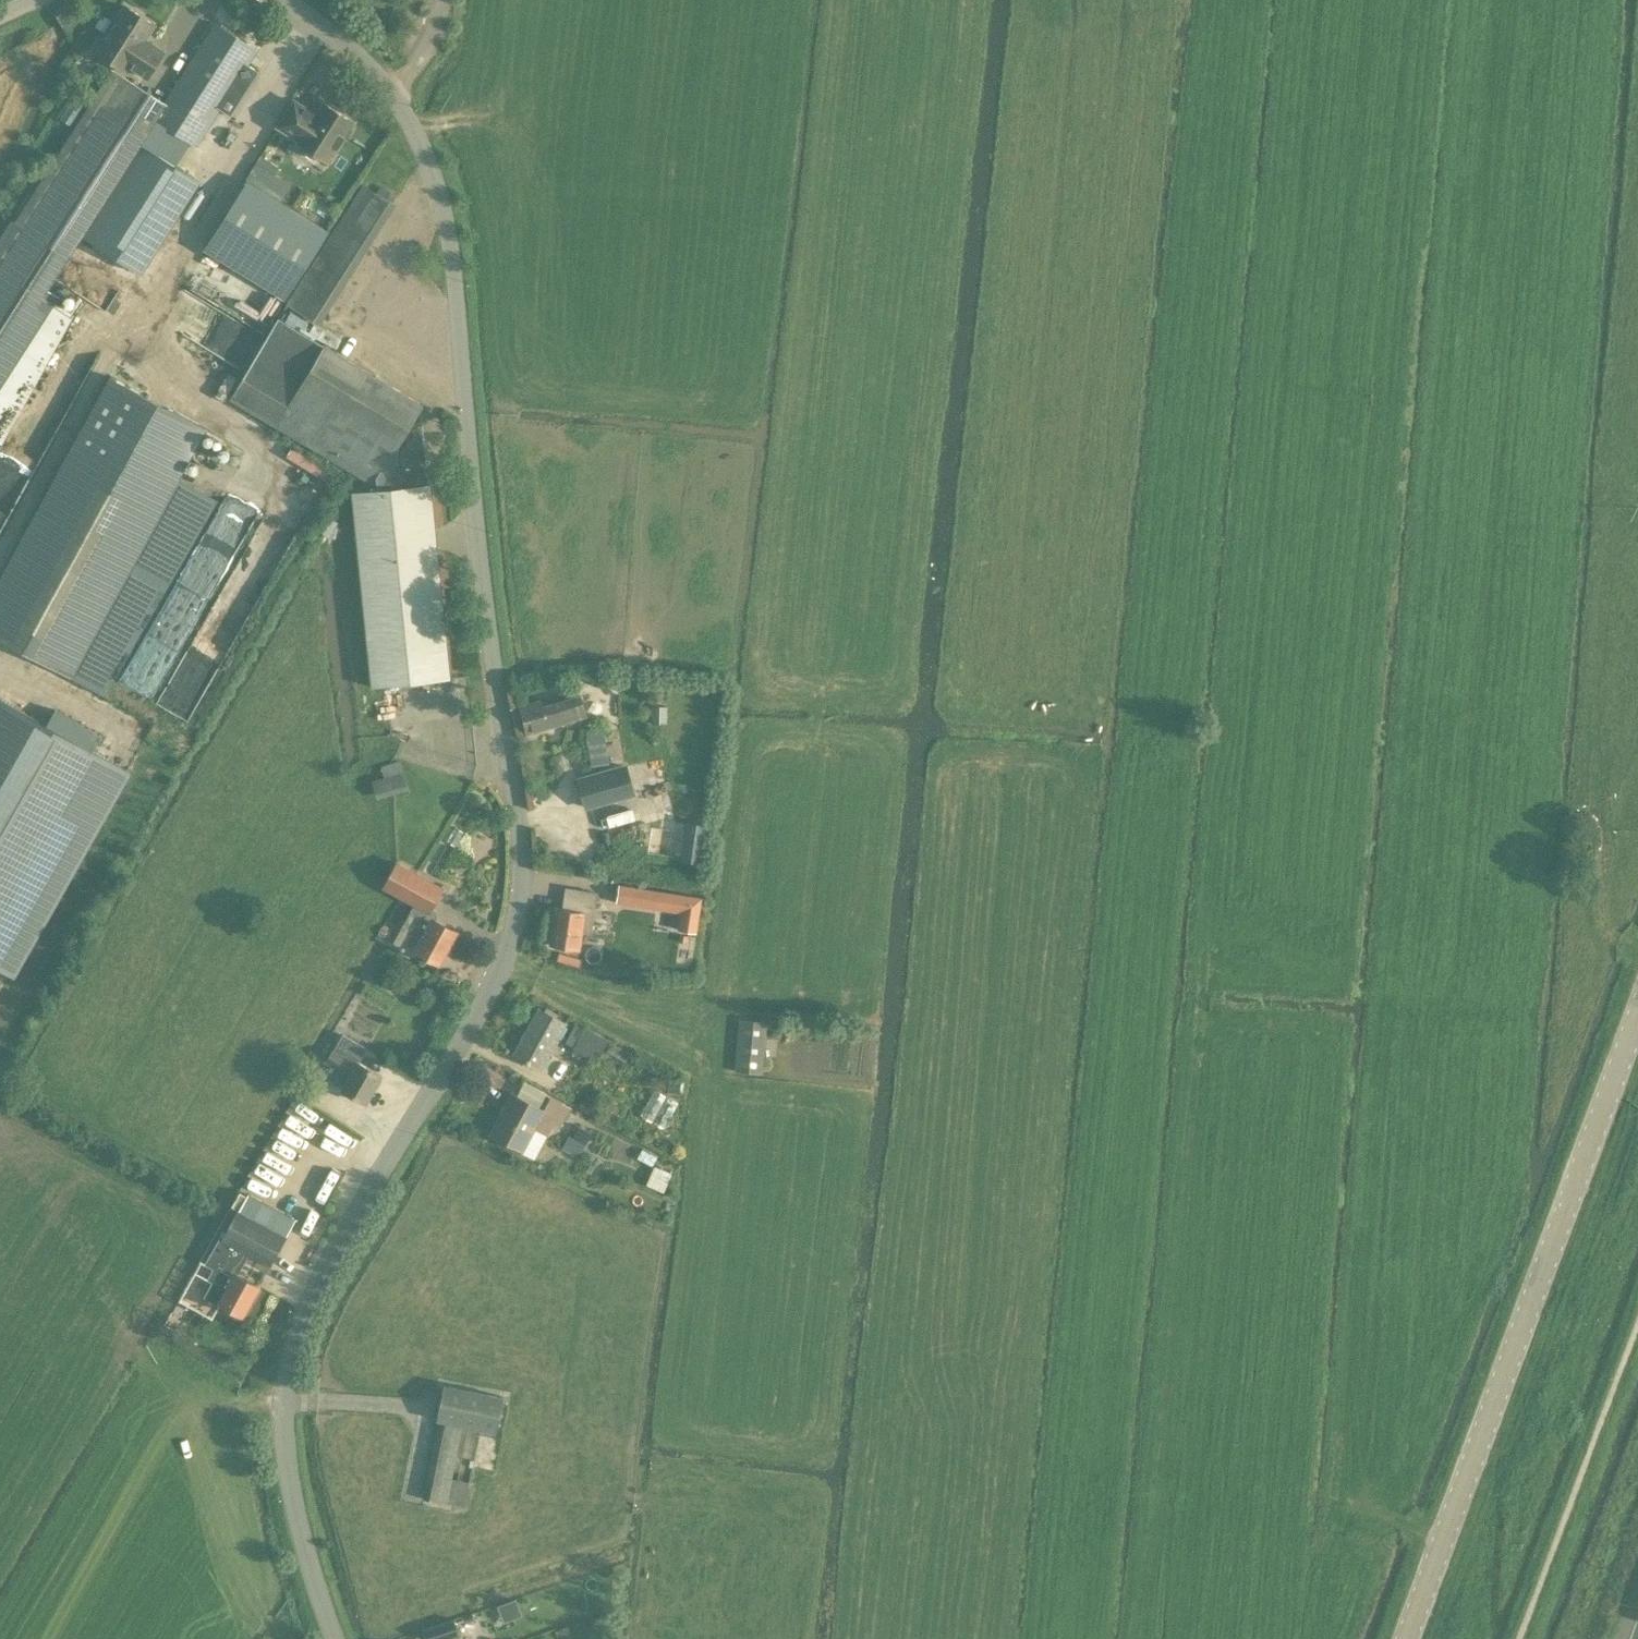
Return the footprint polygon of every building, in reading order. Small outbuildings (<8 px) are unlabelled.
[(127,5),(97,51),(126,69),(129,64),(148,76),(164,51),(145,38),(155,23),(127,5)] [(63,25),(76,17),(70,8),(57,16),(63,25)] [(102,15),(95,26),(104,32),(111,21),(102,15)] [(0,245),(0,440),(3,442),(75,312),(56,299),(60,293),(49,286),(83,234),(140,270),(199,179),(174,163),(189,141),(196,145),(219,108),(230,115),(258,71),(247,65),(257,50),(216,23),(165,102),(114,69),(0,245)] [(294,100),(278,126),(300,140),(298,142),(328,160),(343,137),(347,136),(352,128),(351,124),(353,121),(324,102),(316,114),(294,100)] [(261,156),(256,163),(274,175),(279,167),(261,156)] [(248,179),(205,248),(286,299),(329,230),(281,200),(290,185),(257,165),(248,179)] [(320,326),(395,205),(363,184),(288,305),(320,326)] [(290,311),(285,321),(302,332),(308,322),(290,311)] [(279,318),(231,398),(355,472),(372,482),(367,491),(353,492),(357,535),(435,527),(430,484),(428,484),(423,434),(410,426),(424,404),(302,332),(285,321),(279,318)] [(313,323),(307,334),(334,350),(341,339),(313,323)] [(0,576),(0,639),(70,677),(104,696),(213,496),(178,478),(205,429),(109,376),(0,576)] [(450,678),(437,548),(435,527),(357,535),(373,687),(382,686),(450,678)] [(172,684),(160,705),(188,722),(200,701),(172,684)] [(543,700),(520,706),(528,733),(587,716),(581,695),(544,705),(543,700)] [(127,769),(93,750),(101,735),(56,709),(47,724),(0,697),(0,969),(11,975),(127,769)] [(666,707),(651,707),(651,723),(666,723),(666,707)] [(603,731),(587,733),(591,765),(607,763),(603,731)] [(378,799),(409,790),(399,760),(380,766),(384,777),(372,781),(378,799)] [(626,766),(578,780),(585,807),(634,793),(626,766)] [(701,861),(707,823),(687,820),(681,858),(701,861)] [(444,887),(416,872),(397,862),(382,888),(414,906),(393,944),(413,955),(416,949),(439,962),(456,931),(433,918),(436,913),(431,911),(444,887)] [(704,897),(661,890),(618,884),(618,885),(615,902),(658,909),(682,913),(680,929),(698,932),(701,916),(704,897)] [(579,950),(581,932),(591,933),(597,891),(566,887),(563,908),(556,907),(551,946),(579,950)] [(560,952),(558,961),(581,967),(583,957),(560,952)] [(541,1069),(566,1022),(540,1008),(515,1054),(541,1069)] [(739,1019),(735,1070),(763,1073),(767,1021),(739,1019)] [(597,1060),(608,1040),(586,1028),(575,1048),(597,1060)] [(343,1034),(328,1061),(350,1074),(342,1089),(367,1103),(383,1074),(359,1061),(367,1047),(343,1034)] [(616,1042),(611,1052),(628,1062),(634,1052),(616,1042)] [(679,1080),(668,1079),(667,1092),(678,1093),(679,1080)] [(665,1125),(678,1105),(657,1092),(644,1113),(665,1125)] [(559,1126),(569,1108),(547,1096),(540,1108),(513,1093),(491,1133),(523,1150),(535,1127),(548,1135),(554,1123),(559,1126)] [(603,1111),(618,1119),(625,1106),(610,1098),(603,1111)] [(573,1138),(586,1145),(592,1132),(579,1125),(573,1138)] [(582,1150),(586,1145),(573,1138),(568,1135),(565,1141),(576,1147),(582,1150)] [(650,1184),(666,1188),(669,1176),(653,1172),(650,1184)] [(238,1209),(222,1238),(248,1251),(270,1264),(285,1235),(294,1218),(248,1193),(239,1209),(238,1209)] [(213,1281),(205,1296),(219,1304),(220,1303),(243,1315),(259,1286),(236,1273),(248,1251),(222,1238),(220,1237),(206,1264),(214,1268),(208,1279),(213,1281)] [(441,1420),(425,1498),(446,1503),(451,1480),(462,1424),(496,1431),(503,1396),(444,1384),(437,1419),(441,1420)] [(468,1483),(451,1480),(446,1503),(463,1506),(468,1483)] [(427,1638),(445,1638),(459,1634),(454,1619),(424,1630),(427,1638)] [(569,1626),(555,1631),(557,1637),(571,1632),(569,1626)]
